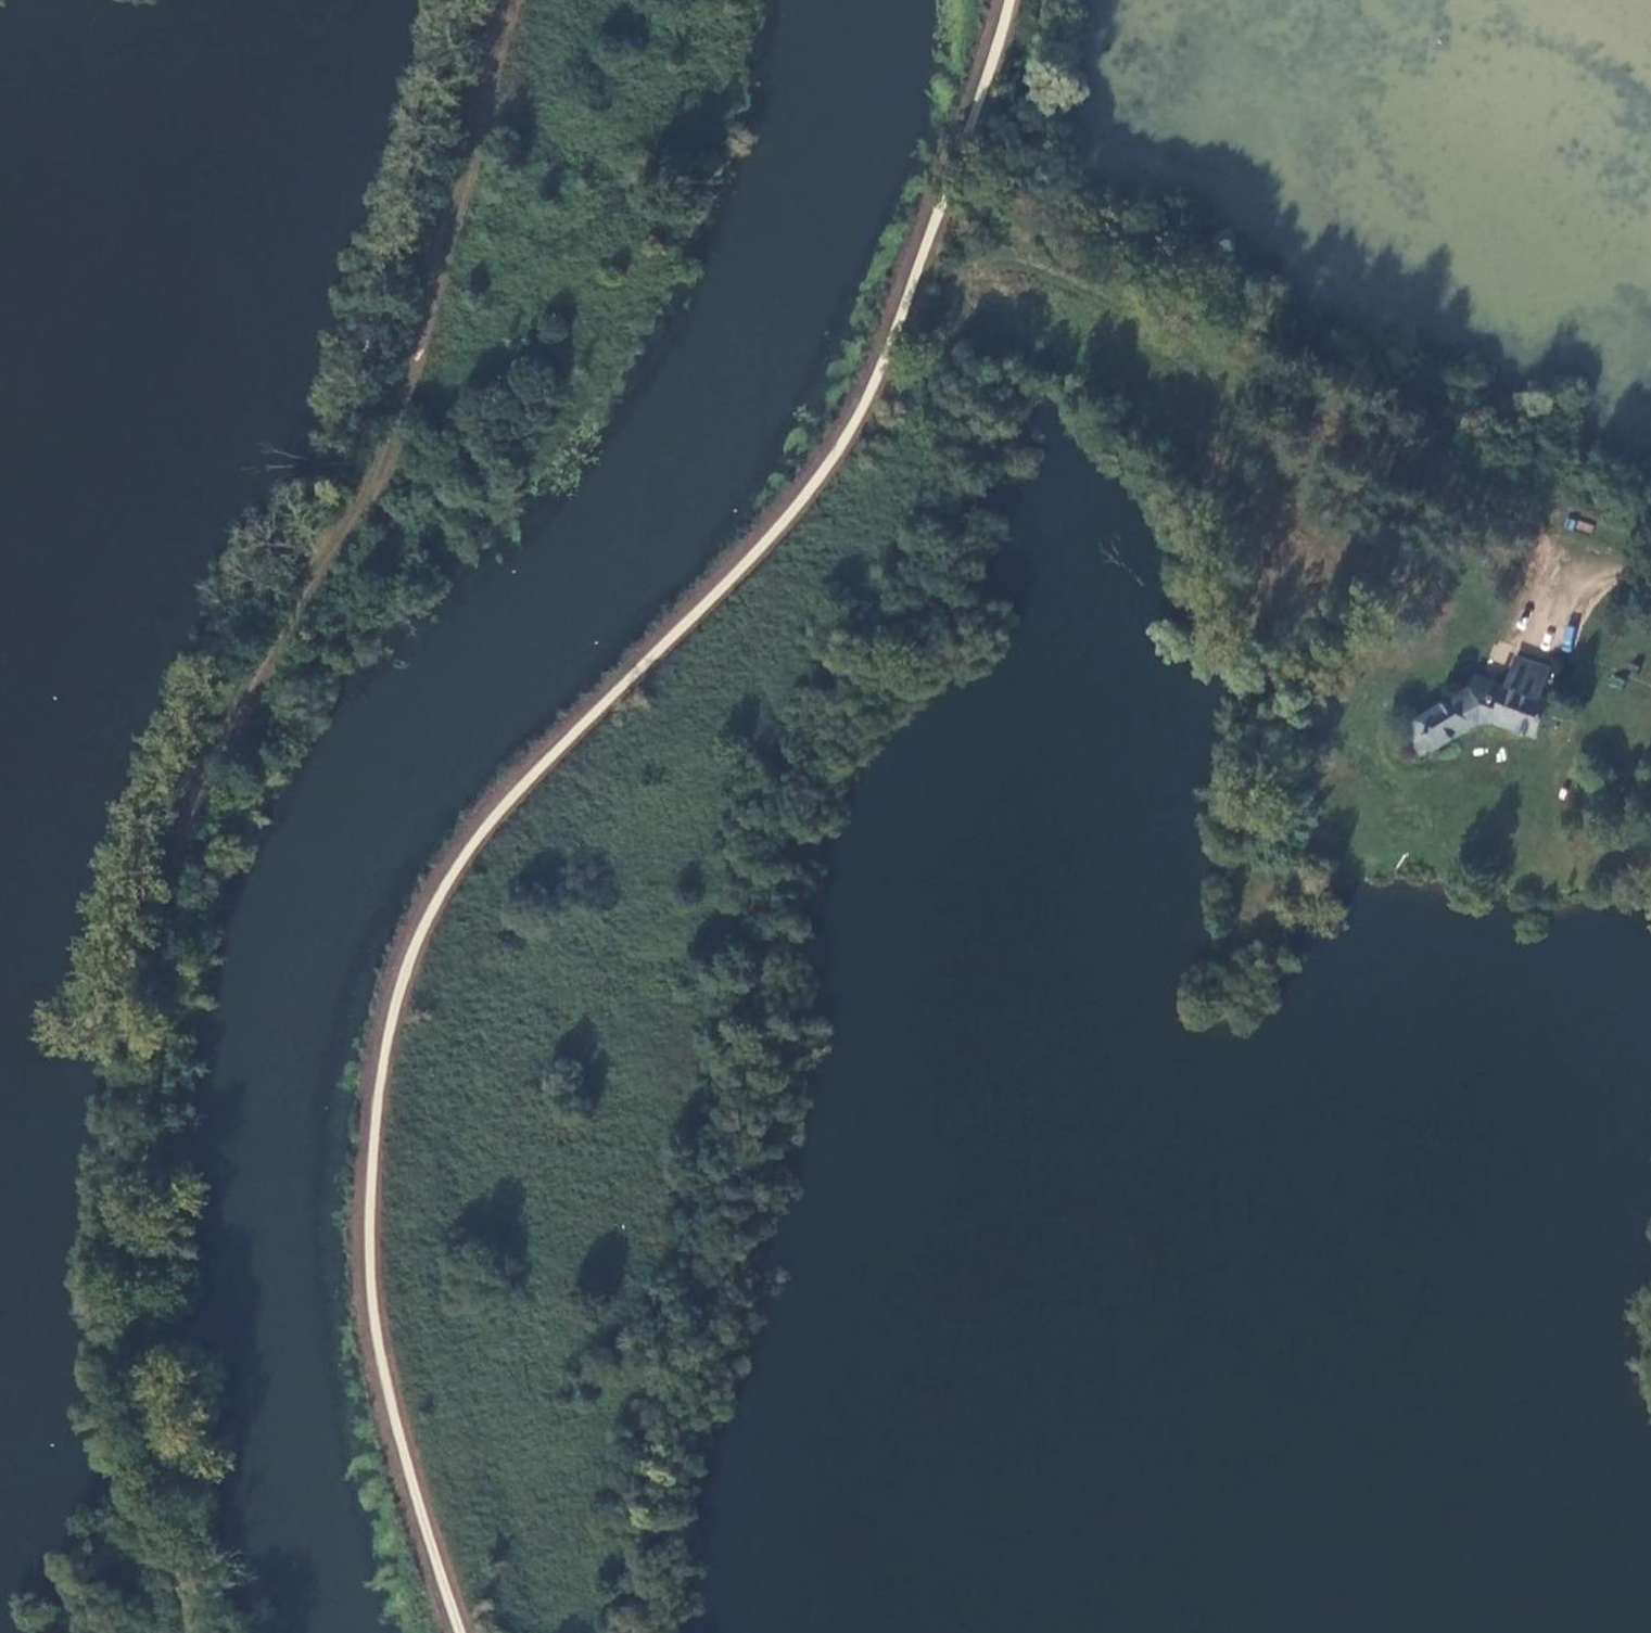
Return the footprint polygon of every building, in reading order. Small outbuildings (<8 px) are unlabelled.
[(1516,660),(1511,674),(1530,681),(1535,666),(1516,660)] [(1506,690),(1478,679),(1472,693),(1408,731),(1424,758),(1486,724),(1536,743),(1548,706),(1540,705),(1550,673),(1535,666),(1530,681),(1511,674),(1506,690)]
